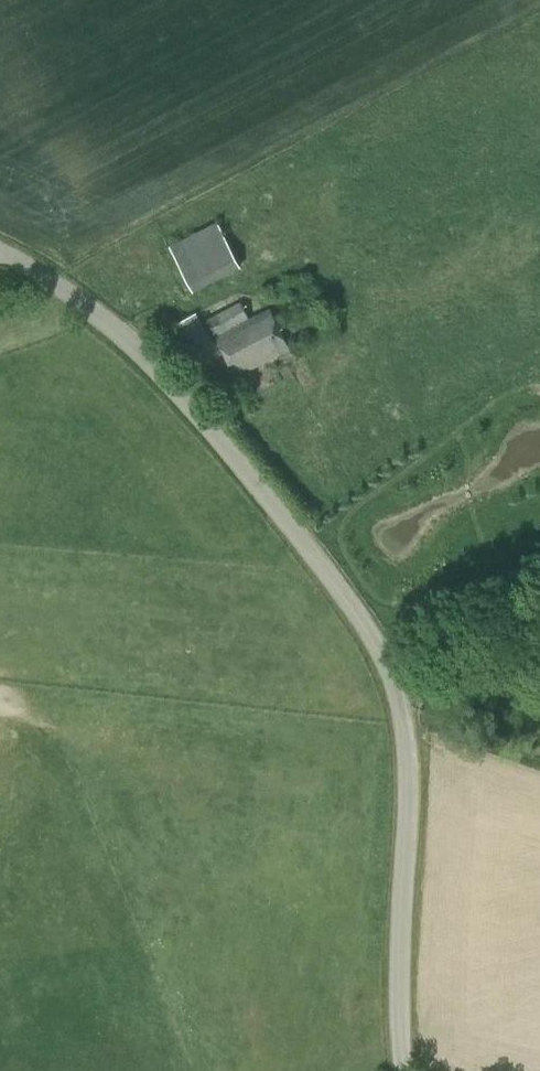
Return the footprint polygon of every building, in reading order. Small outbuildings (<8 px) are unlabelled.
[(170,247),(193,293),(241,268),(217,223),(170,247)] [(290,349),(270,310),(250,320),(241,303),(208,320),(236,377),(290,349)] [(164,332),(184,366),(216,346),(197,313),(164,332)]
